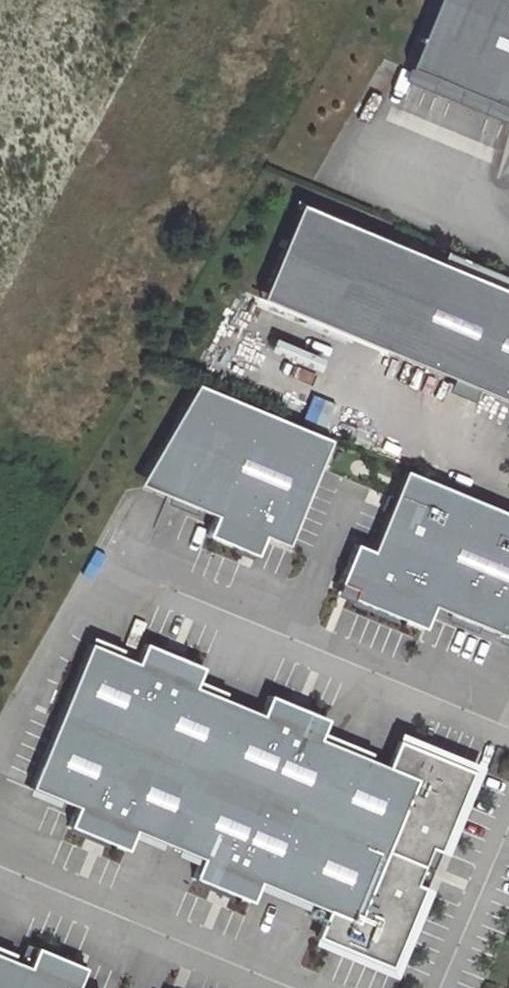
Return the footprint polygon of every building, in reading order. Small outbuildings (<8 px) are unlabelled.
[(408,68),(508,110),(508,0),(437,0),(408,68)] [(392,123),(438,138),(450,101),(405,86),(392,123)] [(261,299),(384,350),(423,257),(301,205),(261,299)] [(442,265),(508,292),(508,278),(448,252),(442,265)] [(384,350),(508,402),(508,292),(442,265),(423,257),(384,350)] [(291,548),(331,440),(186,386),(146,493),(217,519),(209,540),(257,558),(265,538),(291,548)] [(402,478),(374,554),(354,547),(335,598),(426,631),(432,616),(508,645),(508,517),(402,478)] [(257,883),(326,912),(353,924),(414,779),(387,768),(316,738),(323,722),(266,698),(259,715),(190,686),(198,669),(143,646),(135,666),(90,647),(31,789),(77,808),(68,827),(125,851),(133,831),(202,859),(193,880),(248,903),(257,883)] [(315,937),(387,967),(420,890),(411,886),(428,847),(435,850),(467,774),(397,745),(387,768),(414,779),(353,924),(326,912),(315,937)] [(81,971),(33,951),(25,971),(0,961),(0,987),(74,987),(81,971)]
